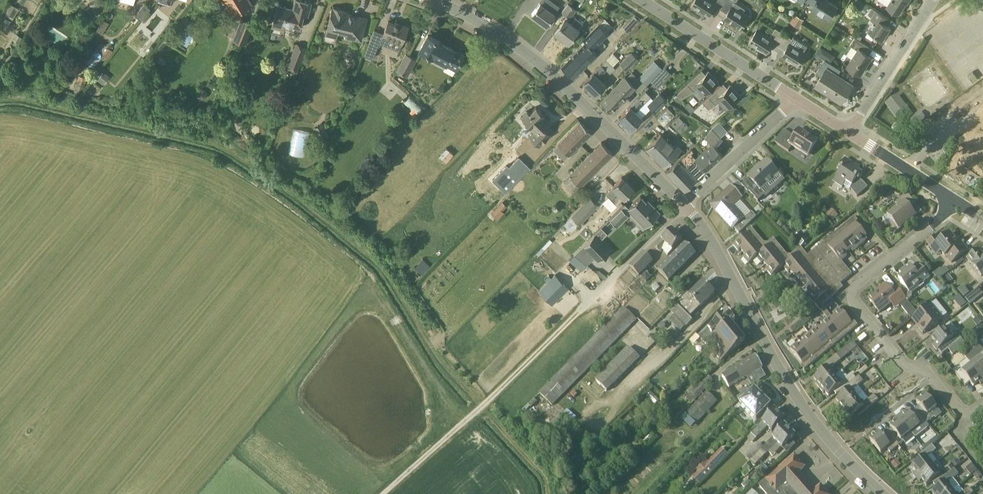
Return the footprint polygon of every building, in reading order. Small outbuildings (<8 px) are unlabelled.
[(90,3),(91,6),(83,10),(88,21),(106,12),(100,0),(97,0),(90,3)] [(244,0),(228,0),(230,3),(228,8),(233,14),(248,6),(244,0)] [(308,15),(311,2),(302,0),(295,0),(293,9),(295,9),(293,18),(301,20),(303,14),(308,15)] [(551,0),(550,0),(545,7),(540,3),(532,14),(546,25),(560,6),(551,0)] [(692,4),(709,15),(715,5),(721,9),(727,0),(694,0),(692,4)] [(721,9),(727,13),(724,18),(741,29),(749,16),(743,12),(745,9),(734,2),(731,0),(727,0),(721,9)] [(809,2),(814,5),(812,8),(829,18),(837,6),(828,0),(810,0),(809,2)] [(861,0),(856,0),(853,4),(865,12),(869,5),(861,0)] [(888,5),(887,7),(899,14),(908,0),(880,0),(888,5)] [(913,83),(936,98),(923,119),(931,123),(956,84),(982,102),(982,29),(978,37),(967,29),(982,4),(982,2),(980,0),(967,0),(913,83)] [(150,8),(144,3),(135,14),(141,19),(150,8)] [(11,4),(5,14),(13,19),(14,17),(10,15),(14,6),(11,4)] [(568,4),(562,12),(567,16),(554,32),(568,43),(583,23),(577,18),(572,24),(568,21),(576,10),(568,4)] [(293,9),(277,5),(273,22),(284,24),(299,28),(301,20),(293,18),(295,9),(293,9)] [(355,17),(343,14),(344,10),(333,8),(333,10),(332,9),(327,29),(338,31),(350,34),(350,37),(360,40),(364,26),(354,24),(355,17)] [(868,14),(872,17),(876,10),(872,8),(868,14)] [(891,26),(886,23),(890,18),(877,9),(872,18),(875,20),(868,30),(883,39),(891,26)] [(635,16),(623,28),(628,32),(639,20),(635,16)] [(191,21),(184,17),(180,24),(187,28),(191,21)] [(104,19),(96,30),(102,33),(109,22),(104,19)] [(253,24),(241,19),(232,39),(244,44),(253,24)] [(388,21),(383,34),(382,36),(401,44),(408,27),(398,23),(397,25),(388,21)] [(609,33),(607,32),(599,24),(583,39),(585,41),(561,66),(573,78),(597,53),(593,48),(595,46),(596,47),(602,40),(609,33)] [(786,35),(775,28),(770,36),(758,28),(749,41),(766,52),(773,42),(779,46),(786,35)] [(786,35),(779,46),(785,49),(782,55),(799,66),(807,53),(804,51),(808,45),(794,36),(792,38),(786,35)] [(440,43),(441,42),(428,36),(420,50),(433,57),(439,60),(437,62),(445,66),(446,64),(456,69),(463,56),(440,43)] [(869,46),(855,37),(850,44),(858,49),(852,58),(847,65),(860,74),(872,56),(865,52),(869,46)] [(371,38),(370,39),(364,54),(364,55),(373,58),(379,43),(380,42),(371,38)] [(163,54),(170,47),(165,41),(158,48),(163,54)] [(49,44),(43,47),(42,54),(47,57),(53,54),(54,47),(49,44)] [(307,48),(297,44),(288,67),(297,71),(307,48)] [(820,46),(817,53),(832,60),(836,53),(820,46)] [(638,58),(631,52),(620,64),(626,70),(638,58)] [(415,59),(406,54),(397,71),(406,76),(415,59)] [(606,59),(583,83),(589,88),(588,90),(593,95),(605,84),(598,77),(606,69),(610,73),(615,68),(613,66),(606,59)] [(852,85),(837,75),(841,70),(825,59),(816,73),(821,76),(816,84),(842,101),(852,85)] [(655,76),(662,68),(654,61),(646,69),(655,76)] [(104,71),(98,79),(104,84),(110,76),(104,71)] [(704,95),(718,81),(708,71),(703,75),(699,71),(676,93),(681,98),(697,88),(704,95)] [(79,75),(76,88),(83,90),(87,77),(79,75)] [(658,88),(663,82),(656,76),(651,81),(658,88)] [(635,87),(625,77),(600,103),(611,112),(635,87)] [(740,95),(730,85),(725,89),(721,85),(702,102),(708,109),(719,102),(725,109),(740,95)] [(207,92),(204,89),(200,89),(197,93),(197,96),(200,99),(204,99),(207,96),(207,92)] [(667,100),(659,93),(648,104),(655,111),(667,100)] [(888,103),(904,128),(917,120),(901,95),(888,103)] [(411,97),(405,101),(413,112),(419,107),(411,97)] [(644,102),(639,97),(619,117),(624,123),(623,125),(629,130),(642,117),(636,111),(644,102)] [(694,108),(689,102),(684,106),(690,111),(694,108)] [(544,127),(549,122),(544,117),(545,116),(536,107),(530,113),(527,110),(521,116),(535,130),(533,133),(532,132),(528,136),(529,137),(523,144),(531,151),(537,145),(538,146),(550,134),(544,127)] [(668,108),(657,119),(663,125),(674,114),(668,108)] [(679,117),(672,124),(680,133),(688,126),(679,117)] [(591,132),(580,121),(559,144),(554,149),(564,159),(569,154),(591,132)] [(322,123),(313,128),(321,141),(330,136),(322,123)] [(723,155),(715,146),(722,140),(719,137),(725,133),(717,123),(704,135),(711,143),(696,157),(695,158),(706,170),(723,155)] [(294,128),(288,152),(303,156),(309,132),(294,128)] [(804,133),(803,135),(798,131),(794,137),(789,133),(784,130),(775,143),(780,146),(789,153),(793,147),(808,156),(817,141),(804,133)] [(682,148),(675,142),(672,145),(661,134),(646,148),(664,166),(682,148)] [(691,139),(687,143),(691,147),(695,144),(691,139)] [(612,153),(601,142),(569,175),(580,186),(612,153)] [(696,157),(689,150),(666,171),(684,190),(696,179),(706,170),(695,158),(696,157)] [(520,159),(528,167),(535,160),(527,152),(520,159)] [(857,171),(858,170),(856,168),(855,169),(851,167),(853,164),(845,159),(839,169),(841,170),(837,177),(834,183),(842,188),(846,182),(852,186),(850,189),(857,197),(867,188),(863,182),(860,180),(863,174),(857,171)] [(783,181),(779,177),(768,164),(757,173),(755,171),(748,178),(760,191),(766,197),(783,181)] [(633,188),(621,177),(612,187),(613,187),(606,194),(609,197),(617,205),(633,188)] [(752,222),(748,217),(745,220),(733,207),(742,198),(732,187),(713,204),(713,208),(733,230),(735,229),(739,234),(752,222)] [(881,190),(876,194),(881,199),(885,195),(881,190)] [(921,212),(915,204),(908,195),(901,199),(904,203),(888,216),(893,223),(888,226),(894,234),(921,212)] [(597,204),(590,197),(572,215),(564,223),(567,227),(571,230),(597,204)] [(623,205),(608,220),(615,227),(630,212),(638,220),(642,216),(649,222),(658,213),(650,205),(648,208),(638,198),(627,208),(623,205)] [(504,212),(502,211),(506,206),(502,203),(492,214),(498,219),(504,212)] [(832,210),(826,215),(832,221),(838,216),(832,210)] [(831,298),(838,293),(833,287),(838,283),(840,285),(852,275),(841,262),(827,245),(836,238),(845,230),(855,222),(856,223),(858,221),(855,217),(852,219),(808,257),(800,248),(790,256),(787,255),(773,239),(767,244),(764,243),(752,230),(750,232),(757,242),(765,251),(773,245),(780,254),(788,263),(800,253),(808,262),(815,271),(823,281),(831,290),(815,303),(827,319),(841,335),(832,343),(823,351),(814,358),(804,366),(806,368),(805,370),(804,369),(804,370),(805,371),(858,326),(857,325),(857,326),(855,327),(854,325),(844,333),(830,316),(822,306),(831,298)] [(856,223),(855,222),(845,230),(859,247),(866,241),(864,239),(867,236),(856,223)] [(597,232),(603,238),(608,233),(602,227),(597,232)] [(853,252),(859,247),(845,230),(836,238),(848,252),(851,250),(853,252)] [(683,241),(672,231),(655,248),(660,253),(663,251),(668,256),(683,241)] [(757,242),(750,232),(733,246),(739,252),(741,251),(743,253),(757,242)] [(809,240),(802,232),(794,239),(800,247),(809,240)] [(959,242),(957,244),(949,234),(940,241),(936,237),(926,245),(936,257),(939,255),(944,259),(947,257),(951,263),(967,251),(959,242)] [(610,251),(595,235),(584,246),(599,261),(610,251)] [(845,254),(848,252),(836,238),(827,245),(841,262),(847,257),(845,254)] [(765,251),(757,242),(743,253),(746,256),(743,258),(749,265),(757,258),(765,251)] [(696,255),(685,244),(659,271),(670,281),(696,255)] [(780,254),(773,245),(765,251),(757,258),(762,265),(764,263),(766,265),(780,254)] [(982,255),(978,249),(967,258),(971,264),(981,277),(982,275),(982,255)] [(653,262),(643,252),(630,265),(639,276),(653,262)] [(808,262),(800,253),(788,263),(783,267),(789,273),(791,271),(793,274),(808,262)] [(788,263),(780,254),(766,265),(769,268),(766,270),(772,277),(783,267),(788,263)] [(808,262),(793,274),(796,277),(793,279),(799,285),(815,271),(808,262)] [(922,282),(923,283),(930,277),(921,266),(914,271),(910,266),(900,274),(902,277),(899,280),(905,288),(900,292),(908,301),(912,298),(913,294),(910,291),(922,282)] [(823,281),(815,271),(799,285),(804,292),(806,290),(809,293),(823,281)] [(556,273),(543,286),(552,295),(565,282),(556,273)] [(947,286),(954,281),(949,275),(942,280),(947,286)] [(831,290),(823,281),(809,293),(811,295),(809,297),(814,304),(815,303),(831,290)] [(700,306),(701,307),(714,294),(703,283),(691,296),(688,292),(669,311),(687,328),(693,322),(689,318),(700,306)] [(900,292),(898,288),(892,293),(885,285),(879,290),(880,292),(869,300),(880,313),(896,300),(899,305),(906,300),(908,302),(908,301),(900,292)] [(948,289),(944,285),(939,289),(943,293),(948,289)] [(965,285),(959,289),(964,297),(970,293),(965,285)] [(976,300),(971,294),(965,299),(970,305),(976,300)] [(962,308),(967,304),(962,298),(957,302),(962,308)] [(912,320),(923,334),(942,319),(938,315),(943,311),(935,302),(912,320)] [(638,319),(625,307),(541,394),(553,406),(638,319)] [(840,308),(830,316),(844,333),(854,325),(840,308)] [(713,333),(712,332),(715,329),(720,333),(731,324),(735,320),(727,311),(693,346),(699,352),(706,344),(705,342),(713,333)] [(977,326),(982,322),(978,317),(973,321),(977,326)] [(820,329),(832,343),(841,335),(827,319),(821,324),(823,326),(820,329)] [(956,332),(957,330),(950,322),(944,327),(945,328),(932,339),(936,343),(933,346),(937,351),(938,350),(942,355),(962,339),(956,332)] [(746,342),(731,324),(720,333),(712,339),(721,351),(715,355),(722,363),(746,342)] [(982,335),(982,327),(982,326),(974,332),(979,339),(982,335)] [(809,334),(823,351),(832,343),(820,329),(817,331),(816,328),(809,334)] [(804,342),(802,344),(814,358),(823,351),(809,334),(803,339),(804,342)] [(955,345),(960,351),(966,345),(961,340),(955,345)] [(790,349),(804,366),(814,358),(802,344),(799,346),(797,344),(790,349)] [(952,356),(960,351),(955,345),(948,351),(952,356)] [(982,380),(982,351),(978,345),(964,356),(972,365),(971,365),(982,380)] [(641,359),(629,347),(596,380),(590,386),(601,398),(607,392),(641,359)] [(857,348),(851,353),(856,359),(862,354),(857,348)] [(763,367),(756,355),(722,376),(729,388),(763,367)] [(833,371),(831,369),(841,361),(837,355),(817,371),(820,374),(814,379),(817,383),(816,384),(820,389),(835,377),(831,373),(833,371)] [(962,373),(961,371),(956,375),(965,387),(970,383),(973,387),(979,382),(981,385),(982,383),(982,380),(971,365),(962,373)] [(841,371),(835,377),(820,389),(824,394),(825,393),(828,397),(834,392),(837,395),(840,393),(839,393),(856,379),(852,374),(847,378),(841,371)] [(854,390),(863,382),(859,376),(856,379),(839,393),(840,393),(842,396),(836,400),(840,404),(838,405),(842,410),(857,398),(854,394),(856,392),(854,390)] [(708,389),(702,383),(687,399),(693,405),(708,389)] [(770,406),(755,390),(754,391),(751,388),(738,400),(742,403),(741,404),(757,419),(770,406)] [(717,402),(707,392),(686,414),(696,423),(717,402)] [(935,417),(931,413),(937,408),(926,394),(916,402),(920,406),(915,410),(926,424),(927,424),(935,417)] [(857,398),(842,410),(846,415),(847,414),(851,418),(856,413),(859,417),(879,401),(874,395),(864,403),(863,401),(860,402),(857,398)] [(785,420),(775,410),(751,434),(756,439),(768,428),(772,432),(785,420)] [(910,413),(909,412),(903,416),(902,414),(898,417),(911,433),(914,438),(915,439),(929,427),(927,424),(926,424),(915,410),(910,413)] [(903,443),(902,441),(911,433),(898,417),(894,420),(896,422),(890,427),(892,429),(887,432),(898,447),(903,443)] [(781,448),(783,449),(795,437),(785,427),(764,448),(753,458),(750,461),(756,466),(764,458),(769,453),(772,456),(781,448)] [(918,436),(924,443),(935,433),(930,427),(918,436)] [(898,447),(887,432),(882,436),(879,432),(869,440),(881,454),(887,449),(890,453),(898,447)] [(922,445),(926,449),(939,439),(936,435),(922,445)] [(760,443),(749,454),(753,458),(764,448),(760,443)] [(927,458),(936,451),(932,446),(919,456),(922,460),(914,466),(911,468),(916,473),(913,475),(917,479),(933,466),(927,458)] [(728,455),(723,449),(708,465),(705,462),(696,471),(697,473),(693,478),(699,484),(714,470),(728,455)] [(821,486),(815,491),(799,473),(805,468),(795,456),(785,464),(780,467),(781,468),(760,487),(766,493),(827,493),(821,486)] [(911,463),(914,466),(922,460),(919,456),(911,463)] [(897,460),(891,463),(896,469),(901,465),(897,460)] [(940,475),(943,478),(954,469),(950,464),(944,469),(938,462),(933,466),(917,479),(920,483),(922,481),(926,486),(940,475)] [(748,465),(740,473),(745,478),(751,472),(749,470),(750,468),(748,465)] [(763,465),(758,470),(763,475),(769,470),(763,465)] [(959,475),(954,469),(943,478),(934,485),(937,488),(931,493),(933,493),(948,493),(952,491),(949,486),(951,485),(949,482),(959,475)] [(977,473),(972,478),(976,482),(981,478),(977,473)]
